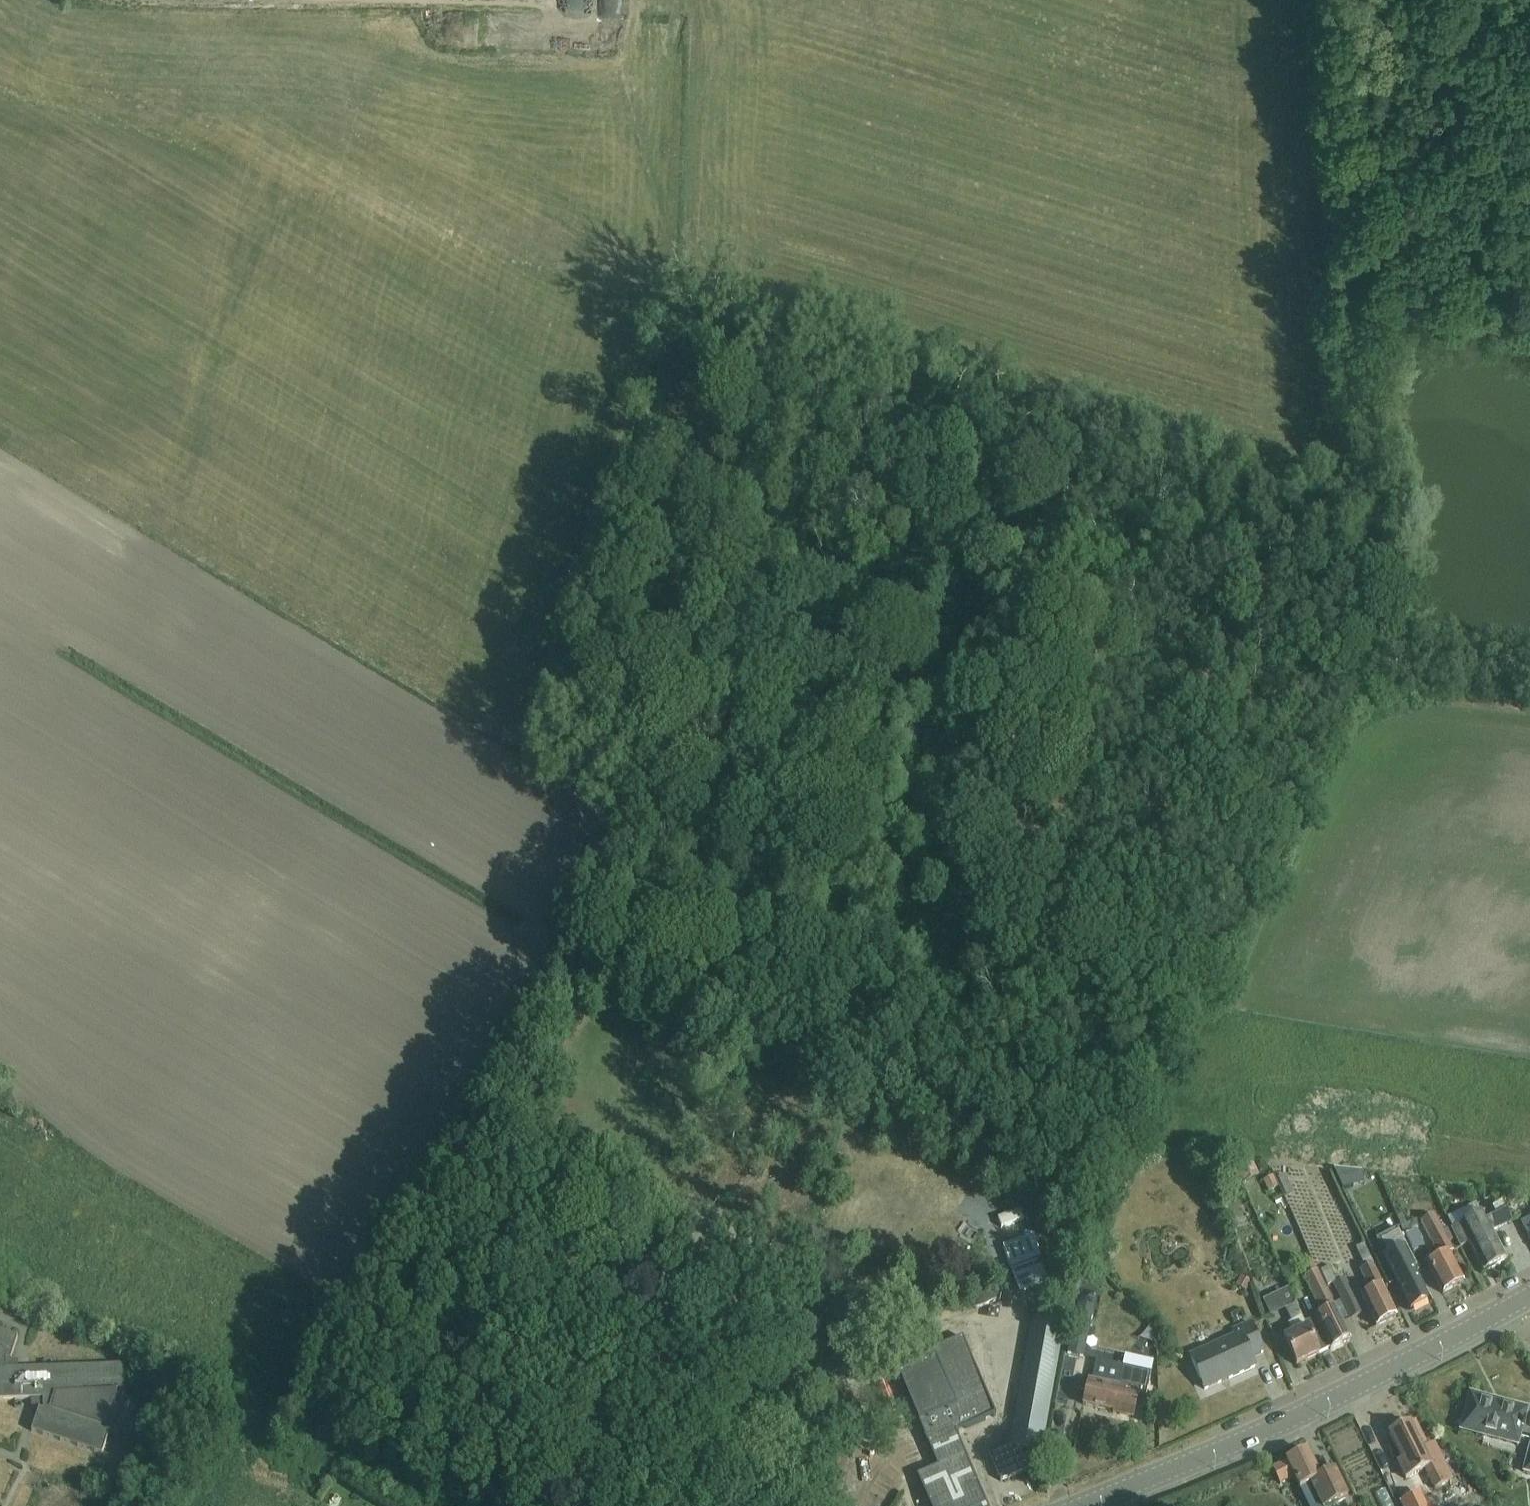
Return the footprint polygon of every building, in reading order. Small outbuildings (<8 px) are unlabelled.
[(1235,1170),(1242,1185),(1252,1181),(1245,1165),(1235,1170)] [(1349,1171),(1335,1170),(1336,1173),(1343,1189),(1353,1187),(1350,1175),(1349,1171)] [(1285,1176),(1278,1179),(1285,1195),(1292,1192),(1285,1176)] [(1264,1182),(1269,1193),(1279,1188),(1274,1177),(1264,1182)] [(1501,1203),(1480,1214),(1476,1204),(1447,1218),(1461,1246),(1469,1242),(1483,1271),(1506,1259),(1492,1230),(1510,1221),(1501,1203)] [(1020,1210),(998,1219),(1002,1228),(1023,1220),(1020,1210)] [(1444,1293),(1463,1282),(1447,1254),(1453,1250),(1433,1215),(1421,1221),(1441,1256),(1427,1263),(1444,1293)] [(1319,1239),(1327,1235),(1318,1216),(1302,1224),(1320,1261),(1328,1257),(1319,1239)] [(1521,1223),(1529,1240),(1529,1218),(1521,1223)] [(1414,1252),(1425,1247),(1417,1228),(1418,1228),(1414,1220),(1401,1226),(1414,1252)] [(1390,1237),(1381,1241),(1389,1257),(1383,1259),(1396,1284),(1399,1290),(1409,1310),(1412,1309),(1419,1305),(1429,1300),(1423,1289),(1413,1270),(1416,1268),(1413,1261),(1405,1245),(1397,1229),(1396,1230),(1397,1233),(1390,1237)] [(1031,1237),(1003,1247),(1008,1261),(1012,1271),(1040,1260),(1036,1250),(1031,1237)] [(1363,1244),(1354,1248),(1364,1269),(1373,1264),(1363,1244)] [(1040,1260),(1012,1271),(1020,1294),(1049,1283),(1040,1260)] [(1364,1269),(1361,1270),(1371,1291),(1362,1296),(1377,1327),(1397,1317),(1382,1286),(1383,1285),(1373,1264),(1364,1269)] [(1344,1278),(1337,1281),(1330,1266),(1321,1270),(1328,1285),(1332,1283),(1350,1320),(1361,1314),(1344,1278)] [(1305,1323),(1319,1353),(1330,1348),(1331,1349),(1351,1339),(1318,1271),(1305,1277),(1323,1314),(1305,1323)] [(1251,1283),(1242,1277),(1237,1285),(1246,1291),(1251,1283)] [(1289,1289),(1279,1293),(1286,1309),(1292,1322),(1289,1324),(1294,1334),(1284,1339),(1297,1366),(1320,1355),(1319,1354),(1319,1353),(1305,1323),(1296,1304),(1289,1289)] [(988,1453),(1001,1482),(1031,1470),(1034,1452),(1041,1454),(1064,1325),(1032,1319),(1011,1437),(1004,1436),(1002,1447),(988,1453)] [(1251,1357),(1263,1351),(1249,1322),(1232,1329),(1235,1335),(1189,1356),(1204,1389),(1255,1366),(1251,1357)] [(32,1432),(102,1455),(112,1426),(106,1424),(115,1397),(124,1400),(125,1397),(124,1366),(22,1369),(3,1370),(6,1360),(10,1361),(18,1338),(0,1332),(0,1402),(28,1401),(47,1400),(43,1410),(39,1409),(32,1432)] [(898,1374),(937,1467),(916,1476),(929,1505),(987,1505),(957,1433),(996,1416),(963,1337),(921,1354),(925,1363),(898,1374)] [(1123,1367),(1119,1386),(1091,1380),(1090,1385),(1088,1384),(1083,1405),(1133,1416),(1138,1397),(1145,1399),(1151,1373),(1123,1367)] [(1519,1445),(1529,1409),(1470,1394),(1461,1430),(1519,1445)] [(1452,1481),(1434,1444),(1428,1447),(1415,1422),(1410,1425),(1409,1423),(1399,1428),(1389,1434),(1402,1461),(1397,1463),(1402,1472),(1406,1480),(1425,1470),(1435,1490),(1443,1485),(1452,1481)] [(1274,1469),(1281,1485),(1295,1478),(1300,1489),(1308,1505),(1332,1505),(1348,1499),(1334,1471),(1319,1479),(1306,1453),(1287,1463),(1274,1469)] [(1412,1505),(1428,1505),(1421,1491),(1408,1497),(1412,1505)]
